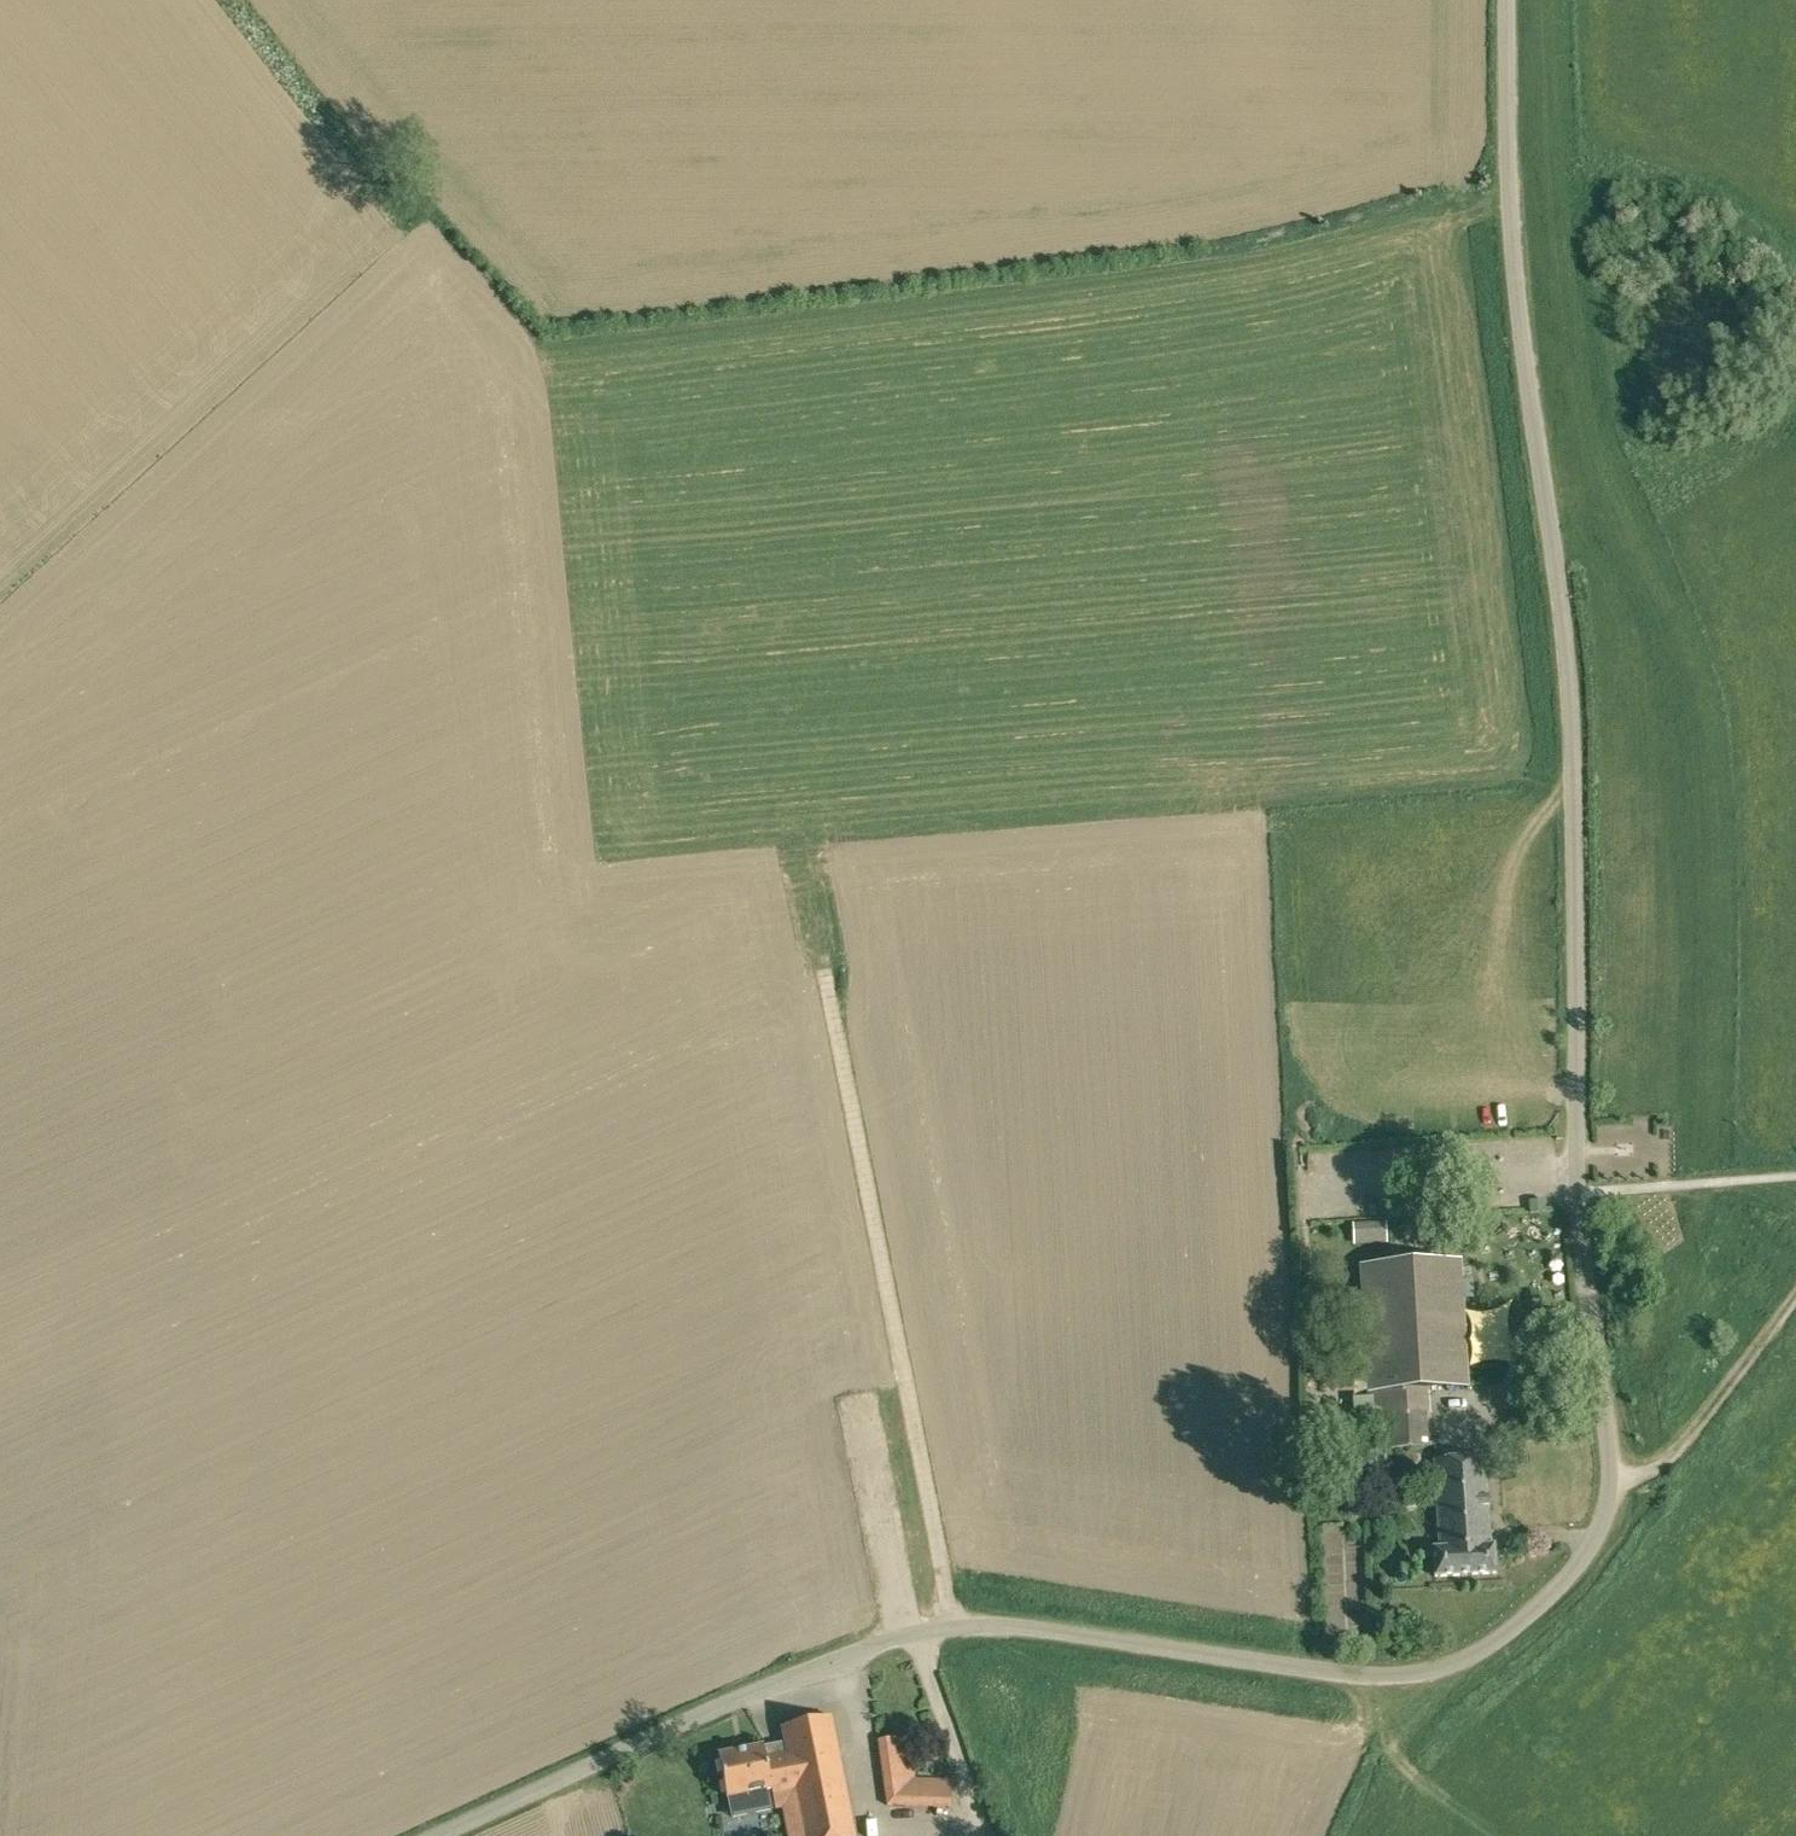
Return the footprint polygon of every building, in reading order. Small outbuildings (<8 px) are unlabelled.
[(1545,1211),(1543,1199),(1529,1201),(1531,1213),(1545,1211)] [(1362,1227),(1363,1246),(1392,1244),(1391,1226),(1362,1227)] [(1425,1384),(1466,1382),(1459,1261),(1361,1266),(1364,1322),(1367,1387),(1425,1384)] [(1494,1545),(1492,1545),(1487,1456),(1433,1459),(1439,1549),(1432,1549),(1434,1578),(1461,1576),(1461,1575),(1469,1574),(1469,1576),(1477,1575),(1477,1574),(1486,1573),(1486,1574),(1496,1574),(1494,1545)] [(783,1743),(764,1746),(764,1745),(718,1754),(726,1798),(728,1797),(732,1817),(770,1810),(766,1790),(772,1789),(775,1810),(782,1809),(787,1835),(857,1835),(833,1716),(780,1726),(783,1743)] [(909,1735),(877,1740),(887,1806),(951,1809),(952,1780),(915,1778),(909,1735)]
